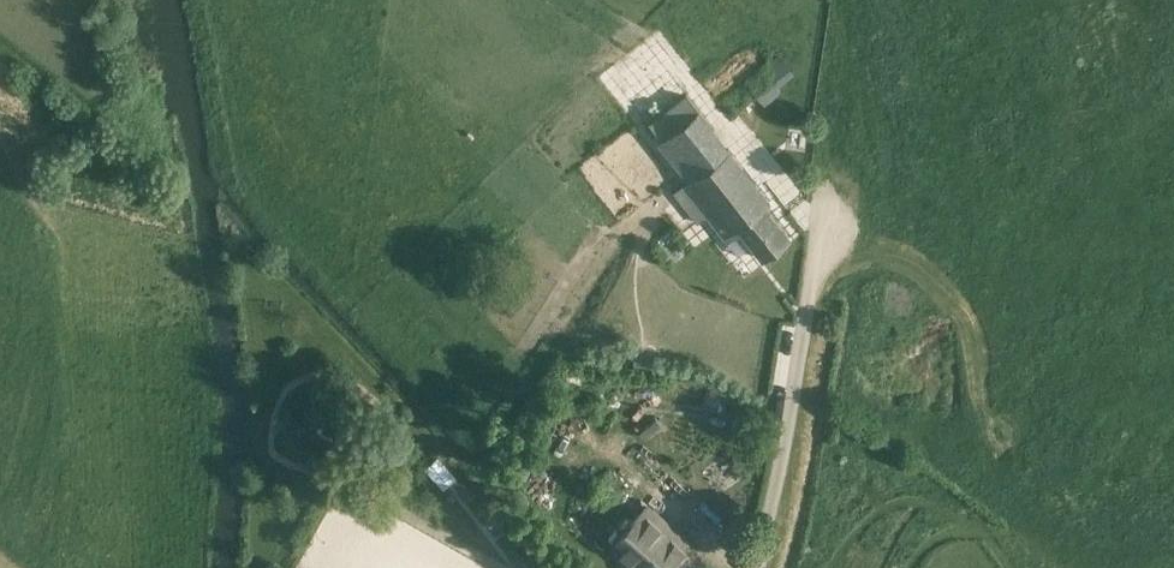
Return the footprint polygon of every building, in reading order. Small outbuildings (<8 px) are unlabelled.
[(762,107),(782,92),(777,87),(793,73),(779,55),(723,99),(736,114),(754,97),(762,107)] [(769,202),(686,96),(645,127),(687,181),(683,185),(670,194),(681,210),(694,200),(727,242),(740,231),(762,259),(789,238),(764,206),(769,202)] [(349,419),(336,438),(348,447),(362,427),(349,419)] [(647,507),(615,543),(642,567),(690,567),(701,556),(647,507)]
